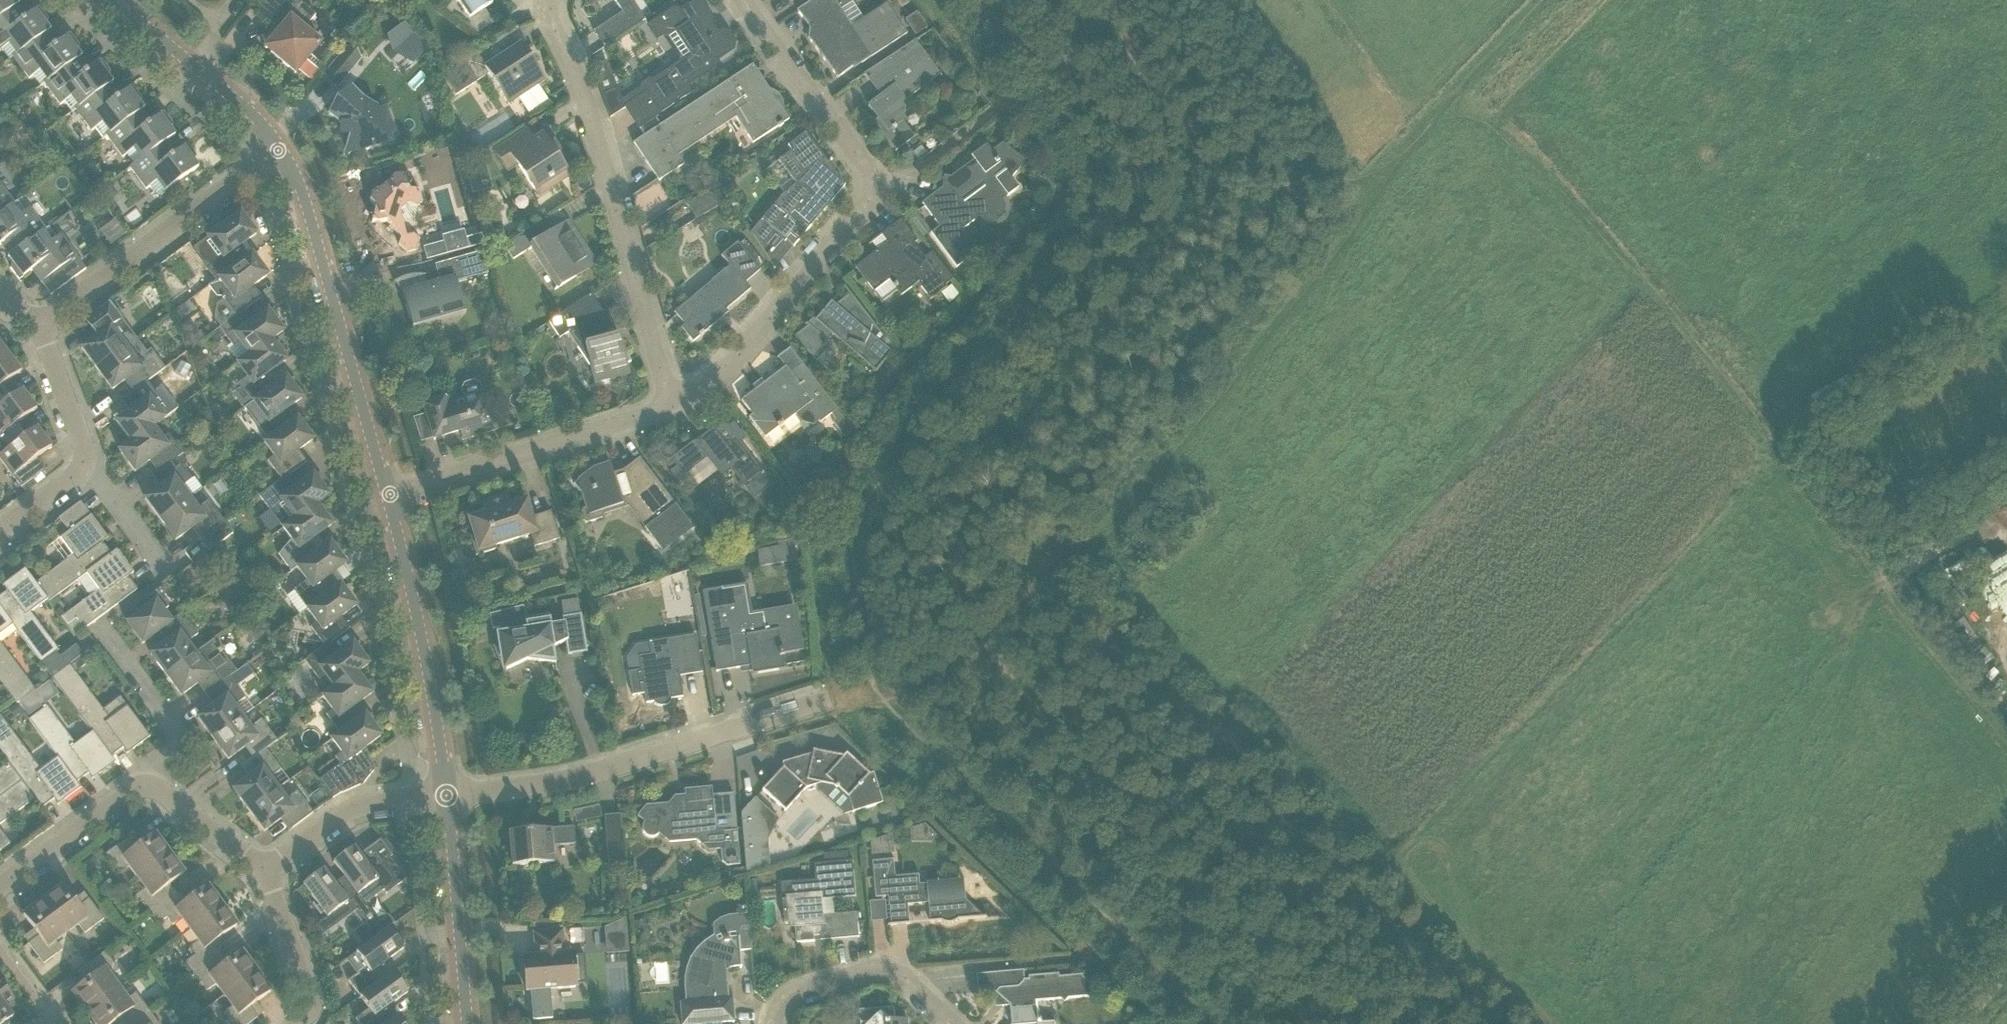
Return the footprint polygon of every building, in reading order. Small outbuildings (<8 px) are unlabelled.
[(18,4),(16,0),(0,0),(0,17),(18,4)] [(270,53),(295,74),(321,43),(304,29),(315,15),(298,0),(266,0),(256,12),(279,31),(269,42),(272,45),(272,50),(270,53)] [(488,0),(453,0),(446,10),(478,33),(493,23),(484,9),(491,4),(488,0)] [(593,31),(604,47),(611,42),(612,42),(628,31),(640,23),(645,20),(640,13),(631,0),(614,0),(622,12),(601,26),(593,31)] [(642,89),(646,94),(654,106),(665,99),(717,64),(717,59),(732,49),(734,42),(727,33),(721,32),(717,34),(709,22),(712,19),(699,0),(698,0),(682,11),(673,9),(648,26),(656,38),(669,30),(677,31),(692,54),(653,81),(648,81),(643,84),(642,89)] [(838,78),(853,66),(849,60),(856,56),(861,63),(907,33),(887,3),(852,26),(834,0),(812,0),(797,10),(809,26),(807,38),(815,47),(822,48),(821,55),(838,78)] [(9,60),(50,30),(46,24),(48,19),(39,7),(26,17),(17,5),(19,4),(18,4),(0,17),(0,51),(1,50),(9,60)] [(905,19),(916,35),(928,27),(917,11),(905,19)] [(388,38),(411,63),(426,48),(404,24),(388,38)] [(33,76),(40,86),(81,56),(77,50),(79,45),(70,33),(57,43),(49,31),(50,30),(9,60),(13,57),(29,79),(33,76)] [(872,120),(895,151),(916,136),(915,135),(913,136),(902,120),(905,100),(939,74),(940,76),(941,76),(915,40),(864,74),(876,91),(879,89),(883,94),(868,105),(877,118),(874,120),(873,120),(872,120)] [(494,42),(442,76),(455,96),(489,74),(508,104),(545,80),(533,62),(530,64),(527,60),(530,58),(524,49),(523,50),(517,49),(516,47),(503,56),(494,42)] [(324,76),(337,86),(360,58),(347,48),(324,76)] [(64,102),(71,112),(112,82),(108,77),(110,72),(101,59),(88,69),(80,57),(81,56),(40,86),(44,84),(60,105),(64,102)] [(655,116),(639,127),(644,135),(633,142),(658,181),(684,164),(675,152),(733,114),(753,143),(778,126),(779,127),(783,124),(782,123),(789,119),(782,109),(782,105),(782,101),(780,97),(777,93),(773,91),(769,89),(763,80),(760,81),(754,72),(756,70),(752,64),(660,125),(655,116)] [(95,128),(102,138),(143,108),(139,103),(141,98),(132,86),(120,95),(111,84),(112,83),(112,82),(71,112),(72,113),(75,110),(91,131),(95,128)] [(615,88),(602,94),(609,117),(626,107),(616,92),(615,88)] [(336,99),(336,105),(328,114),(341,125),(340,134),(349,135),(348,155),(386,140),(375,109),(350,89),(342,98),(336,99)] [(626,107),(639,127),(655,116),(659,114),(654,106),(646,94),(626,107)] [(129,167),(130,167),(174,135),(170,129),(173,124),(164,112),(151,121),(142,110),(144,109),(143,108),(102,138),(103,139),(107,136),(122,157),(126,154),(134,164),(129,167)] [(510,141),(495,151),(507,169),(517,163),(534,190),(536,189),(542,186),(543,185),(546,190),(557,183),(573,172),(560,151),(555,154),(553,151),(548,144),(544,138),(545,138),(544,137),(542,135),(534,141),(527,130),(510,141)] [(761,219),(793,246),(810,225),(830,200),(831,201),(845,185),(833,170),(831,172),(826,165),(828,163),(805,133),(787,146),(791,150),(778,161),(794,181),(785,191),(761,219)] [(466,134),(458,139),(465,163),(478,154),(466,134)] [(174,135),(130,167),(146,189),(150,186),(158,197),(198,167),(194,161),(196,156),(187,144),(174,153),(166,142),(175,135),(174,135)] [(943,186),(941,187),(921,202),(939,226),(930,233),(956,267),(978,251),(962,229),(1018,188),(1011,178),(1025,161),(1002,143),(991,151),(986,144),(971,155),(974,159),(953,175),(960,185),(954,189),(954,188),(953,187),(952,186),(950,185),(948,185),(947,185),(945,185),(943,186)] [(457,146),(426,155),(430,167),(460,158),(457,146)] [(920,146),(912,153),(918,161),(927,154),(920,146)] [(371,194),(369,200),(375,207),(373,214),(371,223),(380,222),(387,221),(401,238),(398,244),(407,252),(416,249),(420,238),(413,234),(406,236),(403,224),(413,221),(417,206),(422,202),(419,190),(414,190),(410,184),(411,181),(406,174),(394,175),(392,176),(392,178),(378,190),(376,189),(371,194)] [(710,184),(685,198),(695,217),(721,203),(710,184)] [(17,201),(17,200),(13,203),(0,185),(0,214),(17,201)] [(8,257),(49,227),(48,227),(44,229),(29,208),(25,211),(17,201),(0,214),(0,244),(9,256),(8,257)] [(916,212),(908,218),(914,228),(923,221),(916,212)] [(192,248),(216,280),(218,279),(244,259),(236,248),(256,234),(240,213),(192,248)] [(554,289),(554,290),(595,263),(568,223),(547,237),(539,225),(546,219),(546,218),(504,246),(513,260),(528,250),(534,247),(559,285),(554,289)] [(881,251),(879,249),(855,267),(874,292),(888,281),(896,290),(900,296),(917,283),(930,299),(946,287),(945,285),(953,279),(933,253),(925,260),(913,244),(917,241),(901,219),(880,235),(889,245),(881,251)] [(930,230),(923,221),(914,228),(921,236),(930,230)] [(9,256),(8,257),(12,262),(10,268),(19,280),(32,270),(41,283),(48,277),(57,290),(86,269),(74,253),(60,234),(56,237),(49,227),(45,230),(16,251),(9,256)] [(724,311),(726,310),(750,289),(745,282),(761,269),(737,242),(721,255),(729,265),(674,312),(684,325),(681,328),(693,342),(700,336),(700,337),(704,334),(703,333),(716,322),(716,316),(714,314),(722,308),(724,311)] [(397,280),(394,282),(396,281),(399,280),(410,322),(411,323),(412,328),(465,313),(464,309),(456,282),(488,273),(482,251),(443,262),(448,278),(447,278),(439,280),(433,282),(426,284),(424,276),(425,276),(425,275),(421,274),(417,275),(413,275),(409,275),(405,277),(401,278),(397,280)] [(216,280),(208,286),(216,297),(222,296),(236,315),(239,313),(239,314),(261,298),(261,297),(252,286),(267,275),(252,254),(244,259),(218,279),(216,280)] [(951,286),(941,293),(948,303),(959,296),(951,286)] [(557,316),(549,322),(552,327),(557,334),(559,338),(567,333),(569,336),(573,333),(580,344),(583,356),(591,369),(595,383),(629,374),(627,364),(631,361),(623,349),(614,336),(612,333),(615,331),(591,294),(557,316)] [(829,343),(828,342),(827,341),(832,335),(875,371),(891,352),(874,339),(880,335),(881,336),(882,335),(850,294),(835,305),(831,301),(810,326),(806,323),(805,324),(808,326),(796,336),(816,363),(817,362),(829,347),(829,346),(829,345),(829,344),(829,343)] [(97,336),(81,348),(96,369),(137,339),(129,328),(121,317),(109,301),(89,316),(84,320),(97,336)] [(219,327),(219,328),(233,347),(240,342),(249,355),(270,339),(271,340),(283,331),(267,310),(247,324),(239,314),(239,313),(236,315),(219,327)] [(552,327),(546,331),(551,338),(557,334),(552,327)] [(126,347),(96,369),(112,389),(125,379),(132,375),(140,385),(140,386),(145,383),(147,381),(165,368),(150,349),(147,352),(146,351),(137,339),(126,347)] [(240,382),(254,400),(255,401),(274,386),(266,375),(286,360),(271,340),(270,339),(249,355),(237,364),(247,377),(240,382)] [(11,397),(2,385),(21,372),(7,353),(0,358),(0,405),(11,397)] [(785,366),(785,367),(741,400),(752,415),(749,417),(764,438),(778,427),(779,428),(783,425),(783,424),(796,413),(807,405),(818,421),(820,423),(831,414),(837,409),(802,363),(790,372),(785,366)] [(253,401),(244,408),(245,409),(247,407),(264,431),(262,432),(267,440),(270,438),(283,428),(290,423),(282,413),(301,398),(286,377),(274,386),(255,401),(254,400),(253,401)] [(129,411),(116,421),(130,441),(131,442),(153,426),(165,418),(155,404),(159,401),(161,400),(147,381),(145,383),(140,386),(140,385),(127,395),(136,406),(129,411)] [(7,449),(27,434),(18,423),(36,409),(22,389),(11,397),(0,405),(0,440),(7,449)] [(441,399),(422,405),(425,414),(433,439),(433,440),(435,439),(434,438),(459,430),(462,440),(496,429),(490,410),(484,391),(483,392),(481,392),(463,398),(452,401),(451,398),(452,397),(452,396),(441,399)] [(410,419),(420,415),(416,401),(405,405),(410,419)] [(837,409),(831,414),(836,420),(832,423),(841,435),(851,428),(837,409)] [(267,440),(264,442),(264,443),(274,456),(267,461),(280,477),(281,479),(281,480),(285,477),(301,465),(293,454),(298,450),(313,439),(297,419),(297,418),(294,421),(291,422),(290,423),(283,428),(270,438),(267,440)] [(727,463),(744,485),(762,472),(725,423),(704,439),(701,435),(670,459),(683,476),(707,458),(717,471),(727,463)] [(130,441),(119,450),(134,471),(154,457),(162,468),(152,475),(152,476),(183,453),(168,434),(162,439),(153,426),(131,442),(130,441)] [(7,449),(0,454),(0,459),(12,476),(13,475),(25,492),(37,484),(33,478),(41,472),(32,461),(51,447),(36,427),(27,434),(7,449)] [(643,528),(662,551),(693,527),(639,457),(622,470),(625,474),(614,477),(609,462),(593,467),(577,479),(577,480),(573,483),(579,492),(580,492),(585,508),(582,509),(580,513),(582,521),(586,523),(601,518),(603,514),(602,511),(622,504),(621,498),(634,494),(654,520),(643,528)] [(160,487),(145,499),(160,519),(189,498),(202,488),(194,478),(192,479),(177,458),(176,458),(162,468),(159,471),(167,482),(160,487)] [(264,492),(259,496),(269,510),(283,528),(316,504),(328,495),(313,474),(293,489),(286,479),(285,478),(285,477),(281,480),(265,492),(264,492)] [(189,498),(160,519),(175,540),(191,528),(198,523),(206,534),(224,521),(208,500),(197,509),(189,498)] [(509,501),(483,509),(484,513),(468,518),(473,535),(469,537),(475,556),(495,549),(494,546),(530,534),(534,547),(559,539),(550,511),(531,517),(526,500),(510,505),(509,501)] [(36,583),(35,583),(47,599),(47,600),(48,602),(55,597),(86,573),(111,555),(111,554),(102,542),(97,536),(103,532),(90,515),(80,502),(59,518),(69,532),(60,538),(73,555),(36,583)] [(291,539),(278,554),(291,571),(297,567),(320,550),(312,539),(331,525),(316,504),(283,528),(291,539)] [(206,534),(200,539),(209,551),(233,533),(224,521),(206,534)] [(751,535),(725,543),(729,556),(755,548),(751,535)] [(792,542),(778,544),(781,562),(795,560),(792,542)] [(293,590),(307,609),(334,589),(326,578),(345,564),(330,543),(297,567),(306,580),(293,590)] [(702,555),(710,564),(729,558),(716,543),(702,555)] [(1989,558),(1984,548),(1971,555),(1979,570),(1967,577),(1987,614),(2006,603),(2006,548),(1989,558)] [(89,597),(60,618),(62,620),(71,632),(74,636),(80,632),(84,629),(137,590),(127,577),(122,570),(128,566),(116,550),(111,554),(111,555),(86,573),(77,581),(89,597)] [(12,625),(17,632),(40,664),(58,650),(45,632),(30,612),(47,600),(47,599),(35,583),(36,583),(25,568),(9,580),(13,586),(6,591),(0,596),(0,608),(12,625)] [(689,577),(667,583),(678,595),(692,591),(689,577)] [(750,666),(752,674),(784,668),(782,656),(783,656),(782,650),(796,647),(792,627),(782,629),(780,613),(761,616),(760,612),(752,613),(747,584),(703,591),(716,671),(750,666)] [(334,589),(307,609),(316,622),(310,627),(314,632),(321,642),(324,646),(325,646),(343,632),(335,621),(341,616),(355,606),(340,585),(334,589)] [(142,643),(162,629),(162,628),(182,613),(182,612),(171,621),(163,611),(168,606),(156,590),(138,604),(142,610),(127,622),(142,643)] [(55,597),(48,602),(56,613),(63,608),(55,597)] [(577,599),(560,602),(563,617),(580,615),(577,599)] [(500,633),(506,669),(527,659),(556,663),(553,647),(566,641),(568,654),(586,651),(580,615),(563,617),(562,617),(563,623),(550,625),(548,615),(526,619),(522,606),(490,615),(495,628),(501,627),(503,632),(500,633)] [(2,632),(12,625),(0,608),(0,634),(2,632)] [(150,654),(165,675),(194,653),(186,642),(198,634),(182,613),(162,628),(162,629),(170,639),(150,654)] [(648,642),(624,646),(628,672),(632,696),(644,694),(646,703),(653,702),(654,704),(657,705),(661,706),(665,705),(668,704),(670,701),(670,699),(683,697),(679,672),(687,671),(688,674),(701,672),(694,629),(670,633),(671,639),(648,642)] [(201,681),(209,691),(229,677),(237,671),(213,639),(194,653),(165,675),(181,695),(201,681)] [(16,703),(34,690),(0,643),(0,681),(16,703)] [(324,646),(304,661),(319,680),(325,675),(334,687),(334,688),(356,672),(356,673),(368,664),(352,643),(333,657),(325,647),(325,646),(324,646)] [(66,668),(51,678),(91,732),(92,732),(110,757),(111,756),(112,756),(122,748),(129,743),(133,749),(150,737),(127,706),(110,719),(75,672),(86,665),(80,657),(66,668)] [(332,709),(325,714),(340,733),(365,715),(365,714),(360,718),(352,707),(371,693),(356,673),(356,672),(322,697),(332,709)] [(197,718),(213,738),(242,717),(234,706),(245,698),(229,677),(209,691),(217,703),(197,718)] [(32,700),(22,708),(27,715),(37,708),(32,700)] [(22,712),(16,705),(8,711),(14,719),(22,712)] [(47,706),(29,719),(57,758),(57,757),(76,782),(88,773),(94,769),(99,774),(115,763),(110,757),(92,732),(91,732),(75,744),(47,706)] [(0,716),(0,753),(8,763),(21,781),(34,799),(41,808),(53,799),(60,794),(64,800),(81,788),(76,782),(57,757),(57,758),(41,770),(0,715),(0,716)] [(340,733),(332,739),(341,752),(335,757),(340,764),(318,780),(332,799),(341,793),(363,784),(373,771),(373,766),(361,750),(380,736),(365,715),(340,733)] [(242,717),(213,738),(228,759),(244,747),(250,743),(258,754),(265,749),(276,740),(261,719),(250,728),(242,717)] [(249,778),(233,790),(248,810),(278,789),(269,778),(281,770),(266,749),(265,749),(258,754),(247,762),(255,774),(249,778)] [(774,776),(762,790),(778,805),(785,811),(806,788),(821,783),(837,788),(848,797),(852,812),(882,803),(873,773),(869,774),(861,767),(846,753),(843,756),(820,751),(812,754),(782,763),(783,767),(774,776)] [(21,781),(8,763),(0,769),(0,797),(21,781)] [(0,797),(0,824),(34,799),(21,781),(0,797)] [(640,812),(637,816),(640,818),(646,823),(645,823),(645,824),(644,824),(644,825),(644,826),(643,826),(643,827),(643,828),(643,829),(643,830),(643,831),(643,832),(644,833),(644,834),(645,835),(646,836),(647,836),(647,837),(648,837),(649,838),(650,838),(651,838),(652,838),(653,838),(654,838),(655,838),(655,837),(656,837),(657,837),(657,836),(658,836),(658,835),(659,835),(659,834),(694,828),(695,839),(708,850),(720,849),(721,861),(726,865),(740,864),(737,831),(735,813),(733,793),(712,795),(712,787),(684,789),(685,799),(676,800),(673,803),(646,805),(640,812)] [(278,789),(248,810),(264,831),(280,819),(286,815),(294,827),(313,813),(301,797),(297,791),(286,800),(278,789)] [(754,798),(740,813),(745,872),(769,865),(767,839),(778,819),(754,798)] [(509,832),(512,866),(554,862),(552,845),(575,843),(574,826),(509,832)] [(9,844),(0,831),(0,851),(9,844)] [(126,839),(106,854),(117,870),(120,873),(129,866),(137,877),(169,854),(166,850),(169,848),(162,839),(160,841),(154,834),(140,844),(133,849),(126,839)] [(893,834),(871,841),(872,855),(895,853),(893,834)] [(622,838),(606,839),(608,871),(624,870),(622,838)] [(390,857),(392,855),(380,839),(369,848),(374,854),(364,861),(353,847),(351,848),(350,846),(340,854),(341,856),(333,862),(344,876),(365,904),(384,890),(387,894),(406,879),(390,857)] [(849,851),(824,853),(825,863),(850,861),(849,851)] [(136,895),(150,913),(170,898),(163,889),(184,873),(179,866),(181,865),(174,856),(172,857),(169,854),(137,877),(145,889),(136,895)] [(959,899),(957,879),(928,882),(928,883),(920,884),(920,874),(896,876),(895,858),(873,860),(877,897),(889,896),(890,904),(890,906),(892,924),(886,925),(886,926),(893,925),(892,925),(910,923),(909,904),(929,902),(931,921),(930,921),(930,922),(943,921),(944,921),(947,922),(949,923),(951,923),(952,923),(954,922),(957,922),(959,921),(960,920),(987,917),(987,916),(983,916),(967,899),(967,898),(959,899)] [(793,882),(782,883),(783,900),(784,904),(786,924),(796,923),(798,942),(815,941),(815,936),(821,936),(822,940),(860,937),(858,917),(858,913),(824,915),(823,899),(856,896),(853,861),(850,861),(825,863),(815,864),(817,880),(794,882),(793,882)] [(384,930),(377,920),(365,904),(344,876),(333,884),(323,870),(321,871),(319,869),(309,876),(311,878),(303,884),(318,905),(316,907),(313,903),(312,904),(320,915),(321,914),(323,912),(332,924),(344,915),(346,918),(353,912),(362,925),(353,932),(354,933),(357,930),(367,944),(385,931),(384,930)] [(47,897),(43,900),(67,932),(78,924),(85,933),(104,919),(96,908),(89,899),(78,907),(73,900),(63,885),(56,891),(54,889),(45,895),(47,897)] [(181,918),(190,929),(224,904),(215,891),(212,893),(207,886),(177,908),(170,898),(150,913),(157,924),(167,917),(172,925),(181,918)] [(30,909),(23,915),(34,929),(39,936),(28,944),(43,964),(59,952),(62,950),(56,941),(67,932),(43,900),(39,903),(38,901),(29,907),(30,909)] [(185,962),(193,972),(213,957),(206,948),(236,926),(231,918),(233,917),(224,904),(190,929),(198,941),(189,947),(194,955),(185,962)] [(384,930),(394,923),(387,913),(377,920),(384,930)] [(740,951),(752,950),(749,914),(737,915),(739,938),(740,951)] [(637,915),(633,921),(637,928),(644,928),(647,921),(644,915),(637,915)] [(625,918),(604,927),(604,932),(626,930),(625,918)] [(356,952),(346,959),(355,971),(356,972),(357,974),(348,980),(360,996),(390,974),(383,963),(403,948),(402,946),(404,944),(397,934),(394,936),(389,928),(385,931),(367,944),(356,952)] [(536,956),(523,957),(526,990),(530,990),(532,1020),(552,1019),(549,989),(575,986),(572,953),(564,953),(562,930),(554,931),(534,933),(536,956)] [(680,1002),(682,1023),(699,1023),(721,1022),(733,1021),(732,997),(728,997),(727,982),(724,983),(723,972),(729,968),(735,966),(741,966),(740,951),(739,938),(716,940),(715,935),(697,948),(690,958),(694,1000),(686,1001),(680,1002)] [(86,981),(71,992),(77,999),(75,1001),(81,1010),(84,1008),(86,1012),(118,988),(110,977),(119,970),(105,951),(94,959),(85,966),(93,976),(86,981)] [(215,984),(224,995),(256,971),(253,968),(256,966),(249,957),(247,959),(241,951),(221,967),(213,957),(193,972),(206,991),(215,984)] [(994,990),(1011,1005),(1012,1023),(1055,1023),(1055,1021),(1043,1022),(1042,1019),(1038,1019),(1036,1001),(1062,999),(1065,1002),(1069,998),(1095,996),(1094,987),(1083,977),(1086,975),(1060,977),(1060,974),(1025,977),(1025,970),(978,974),(979,991),(994,990)] [(223,1013),(225,1016),(231,1023),(248,1023),(257,1017),(250,1007),(256,1002),(271,991),(265,984),(268,983),(261,973),(259,975),(256,971),(224,995),(232,1006),(223,1013)] [(359,1023),(386,1023),(394,1018),(386,1008),(407,992),(406,990),(408,988),(401,978),(398,980),(393,972),(390,974),(360,996),(369,1009),(355,1019),(359,1023)] [(8,1021),(13,1017),(2,1002),(12,995),(0,979),(0,1023),(9,1023),(8,1021)] [(86,1012),(89,1015),(87,1017),(92,1023),(111,1023),(115,1021),(122,1016),(128,1023),(131,1023),(149,1011),(136,993),(127,999),(118,988),(86,1012)] [(860,1010),(862,1023),(908,1023),(908,1020),(897,1021),(895,1006),(860,1010)] [(149,1011),(131,1023),(159,1023),(149,1011)]
